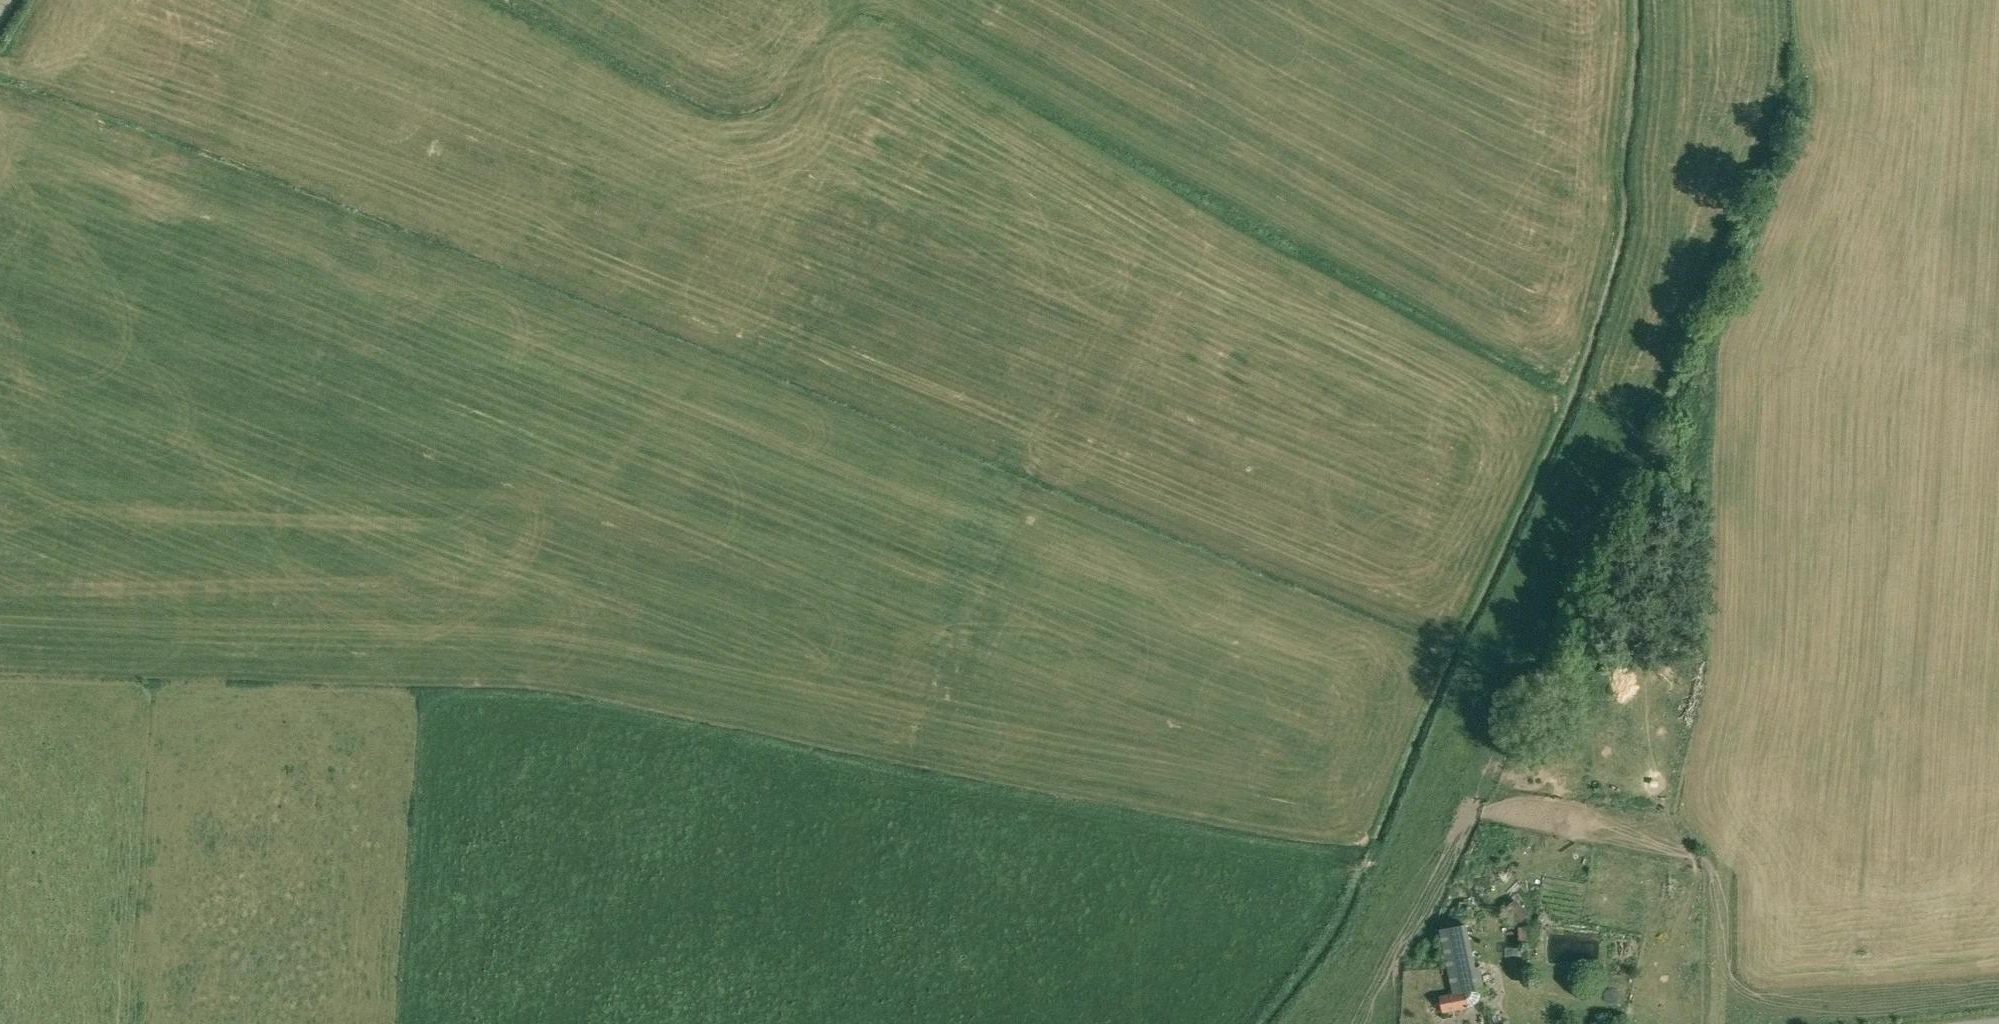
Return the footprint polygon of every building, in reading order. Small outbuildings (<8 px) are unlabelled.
[(1528,916),(1520,904),(1507,913),(1515,925),(1528,916)] [(1439,995),(1442,1013),(1461,1010),(1460,1007),(1469,1005),(1468,1005),(1471,1004),(1473,1003),(1475,1001),(1477,999),(1478,998),(1479,996),(1479,995),(1480,994),(1480,993),(1480,991),(1480,990),(1480,989),(1485,988),(1480,966),(1475,967),(1466,923),(1439,929),(1452,992),(1439,995)] [(1523,947),(1523,958),(1533,957),(1532,946),(1523,947)]
